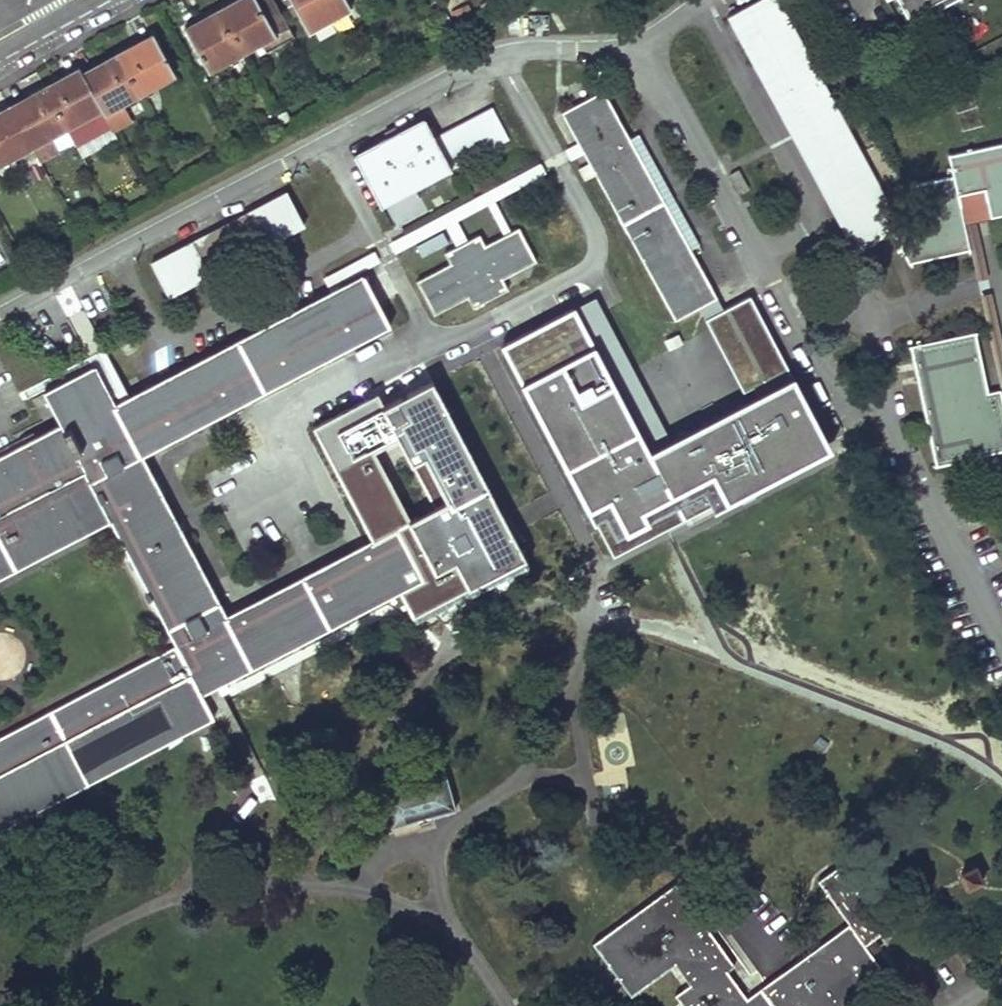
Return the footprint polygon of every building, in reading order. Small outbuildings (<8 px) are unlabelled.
[(218,8),(242,53),(261,43),(276,35),(280,43),(293,36),(273,0),(232,0),(218,8)] [(308,31),(350,8),(346,0),(291,0),(308,31)] [(947,155),(950,176),(908,185),(915,218),(915,220),(902,229),(900,225),(896,227),(777,0),(757,0),(733,12),(856,248),(888,232),(906,263),(967,250),(959,214),(987,207),(990,216),(1001,214),(1001,144),(947,155)] [(912,23),(957,0),(900,0),(912,23)] [(199,19),(184,27),(209,72),(242,53),(218,8),(199,19)] [(130,45),(116,52),(139,95),(175,74),(152,33),(130,45)] [(276,35),(261,43),(265,51),(280,43),(276,35)] [(103,60),(82,72),(111,125),(113,130),(132,120),(123,103),(139,95),(116,52),(103,60)] [(52,79),(42,84),(74,142),(75,144),(111,125),(82,72),(78,66),(52,79)] [(21,96),(7,103),(8,105),(37,158),(38,160),(74,142),(42,84),(21,96)] [(602,89),(561,112),(579,146),(585,156),(675,319),(717,296),(690,248),(628,137),(602,89)] [(23,153),(27,163),(37,158),(8,105),(0,110),(0,165),(23,153)] [(423,117),(353,155),(381,208),(451,169),(450,167),(506,136),(490,107),(435,137),(423,117)] [(628,137),(690,248),(699,243),(637,132),(628,137)] [(579,146),(391,244),(395,253),(447,226),(458,247),(468,242),(458,221),(489,205),(505,236),(511,233),(495,202),(585,156),(579,146)] [(285,191),(151,261),(169,295),(303,225),(285,191)] [(959,214),(967,250),(972,275),(983,272),(972,221),(990,216),(987,207),(959,214)] [(417,282),(434,316),(468,298),(473,309),(509,291),(503,280),(537,263),(520,229),(511,233),(505,236),(486,246),(480,236),(468,242),(458,247),(445,254),(451,264),(417,282)] [(373,252),(324,279),(329,289),(338,284),(365,270),(379,262),(373,252)] [(211,719),(198,693),(403,587),(421,577),(396,530),(378,539),(226,618),(144,460),(396,329),(365,270),(338,284),(329,289),(113,401),(96,368),(45,394),(62,425),(0,457),(0,578),(109,521),(174,645),(0,737),(0,829),(211,719)] [(986,289),(975,292),(995,384),(1001,418),(1001,362),(986,289)] [(596,296),(505,344),(613,549),(725,490),(729,498),(833,443),(753,292),(704,318),(743,392),(754,387),(758,394),(671,440),(596,296)] [(970,328),(905,342),(930,461),(1001,446),(1001,418),(995,384),(982,386),(970,328)] [(421,577),(403,587),(416,611),(525,554),(433,381),(390,404),(384,394),(319,428),(378,539),(396,530),(421,577)] [(432,763),(413,769),(417,782),(437,777),(432,763)] [(417,782),(381,792),(391,828),(454,812),(446,775),(437,777),(417,782)] [(976,863),(959,871),(967,888),(984,880),(976,863)] [(593,942),(631,995),(675,964),(690,984),(675,995),(683,1005),(845,1005),(886,976),(871,955),(863,945),(874,937),(885,930),(839,866),(817,881),(848,923),(747,997),(727,970),(735,964),(674,883),(593,942)] [(874,937),(863,945),(871,955),(881,949),(874,937)]
